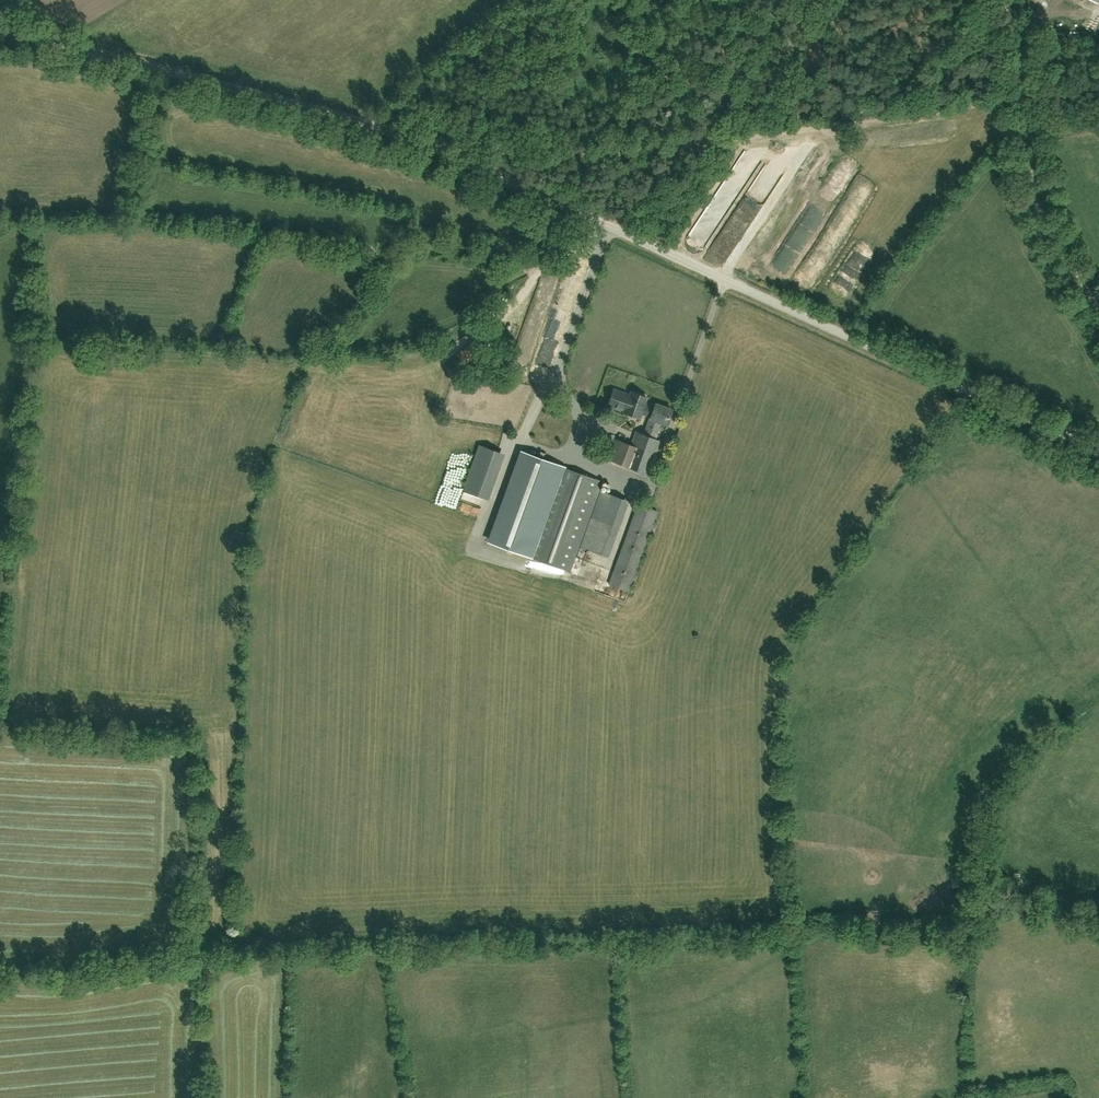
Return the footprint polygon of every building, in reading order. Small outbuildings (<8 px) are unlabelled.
[(732,225),(738,231),(751,217),(745,211),(732,225)] [(565,268),(555,265),(535,295),(521,345),(533,353),(538,346),(546,317),(566,323),(572,314),(577,298),(570,294),(568,297),(565,295),(560,302),(555,299),(553,302),(559,282),(570,289),(579,295),(588,266),(573,262),(567,279),(562,278),(565,268)] [(625,412),(639,417),(641,412),(647,414),(650,407),(644,405),(647,397),(632,392),(631,395),(614,389),(608,404),(625,411),(625,412)] [(656,404),(654,409),(650,407),(647,414),(651,416),(644,434),(637,432),(632,445),(614,438),(606,458),(649,474),(661,441),(655,438),(661,422),(667,424),(672,410),(656,404)] [(480,444),(465,492),(492,500),(507,453),(480,444)] [(489,541),(528,555),(571,570),(580,546),(579,546),(602,482),(560,467),(560,466),(532,456),(529,464),(518,460),(489,541)] [(463,501),(461,507),(479,514),(481,508),(463,501)] [(628,592),(658,512),(638,505),(609,584),(628,592)]
